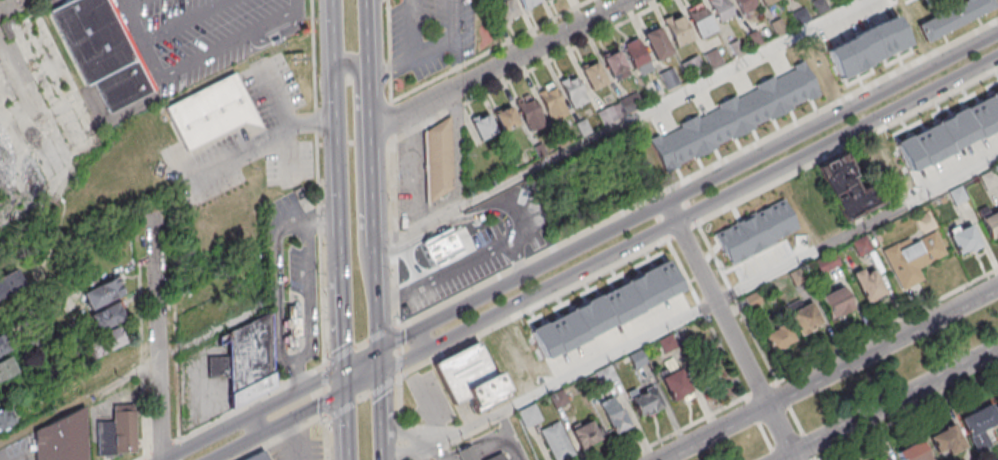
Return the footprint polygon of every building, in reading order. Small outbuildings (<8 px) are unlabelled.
[(87,85),(94,81),(109,110),(151,89),(105,0),(75,0),(50,13),(87,85)] [(504,23),(520,15),(513,0),(493,0),(504,23)] [(540,4),(538,0),(519,0),(524,11),(540,4)] [(727,0),(709,0),(708,1),(720,25),(736,18),(727,0)] [(753,0),(736,0),(737,15),(754,13),(753,0)] [(994,0),(969,0),(917,22),(925,41),(997,10),(994,0)] [(698,39),(715,32),(703,4),(685,12),(698,39)] [(794,62),(801,79),(829,67),(836,84),(895,60),(885,35),(908,25),(901,10),(876,20),(884,39),(836,58),(831,47),(794,62)] [(678,48),(695,40),(682,14),(665,23),(678,48)] [(672,55),(660,26),(643,34),(655,62),(672,55)] [(649,66),(640,39),(624,44),(633,71),(649,66)] [(629,71),(618,51),(602,59),(612,80),(629,71)] [(591,92),(607,84),(596,61),(580,68),(591,92)] [(666,91),(679,86),(673,70),(660,75),(666,91)] [(166,107),(188,151),(245,123),(262,128),(235,73),(166,107)] [(558,81),(573,109),(589,100),(573,73),(558,81)] [(761,99),(769,119),(812,102),(803,81),(761,99)] [(569,114),(553,85),(537,94),(552,123),(569,114)] [(996,111),(950,131),(945,117),(902,135),(911,156),(948,140),(956,157),(997,139),(997,85),(987,90),(996,111)] [(716,102),(723,119),(685,134),(680,120),(642,135),(650,154),(678,143),(685,161),(744,137),(734,112),(758,102),(753,87),(716,102)] [(472,123),(479,143),(500,134),(501,136),(523,126),(527,134),(546,126),(534,98),(472,123)] [(425,134),(429,208),(454,192),(450,119),(425,134)] [(843,222),(884,204),(874,182),(859,189),(844,157),(818,169),(843,222)] [(997,237),(997,211),(981,219),(990,240),(997,237)] [(720,225),(738,268),(758,260),(760,264),(797,250),(789,231),(751,246),(740,217),(720,225)] [(984,246),(973,224),(949,236),(960,258),(984,246)] [(411,248),(422,271),(463,251),(451,228),(411,248)] [(937,231),(884,252),(899,292),(923,283),(917,269),(947,257),(937,231)] [(852,277),(866,305),(889,294),(875,266),(852,277)] [(652,288),(664,317),(682,309),(667,272),(648,279),(643,267),(601,285),(610,306),(581,318),(574,303),(532,320),(542,342),(579,326),(585,341),(627,323),(618,302),(652,288)] [(24,286),(16,268),(0,275),(0,297),(24,286)] [(90,309),(124,294),(117,277),(82,293),(90,309)] [(833,322),(855,307),(840,286),(819,301),(833,322)] [(125,321),(119,303),(90,313),(96,331),(125,321)] [(824,327),(813,303),(790,313),(801,337),(824,327)] [(290,310),(296,309),(296,305),(303,304),(304,340),(299,341),(299,351),(291,351),(291,348),(289,348),(289,340),(292,339),(291,332),(289,332),(288,324),(291,324),(290,310)] [(272,310),(275,390),(232,412),(229,341),(221,346),(220,336),(272,310)] [(786,324),(764,335),(773,353),(795,342),(786,324)] [(100,354),(127,341),(119,326),(93,338),(100,354)] [(7,332),(0,335),(0,353),(13,349),(7,332)] [(436,367),(456,406),(470,399),(477,413),(508,398),(480,344),(436,367)] [(18,373),(9,356),(0,360),(0,382),(18,373)] [(672,403),(693,394),(681,368),(660,377),(672,403)] [(639,420),(664,408),(653,385),(628,397),(639,420)] [(629,429),(618,397),(599,404),(610,436),(629,429)] [(518,412),(525,428),(541,420),(534,405),(518,412)] [(975,452),(988,447),(982,431),(997,425),(997,405),(962,417),(975,452)] [(37,459),(89,459),(86,406),(36,431),(37,459)] [(9,407),(0,411),(0,432),(17,424),(9,407)] [(119,457),(119,459),(101,459),(100,420),(117,420),(116,409),(137,408),(138,457),(119,457)] [(574,457),(561,422),(542,429),(553,459),(566,459),(574,457)] [(579,450),(601,443),(595,422),(573,429),(579,450)] [(928,437),(939,459),(965,447),(955,425),(928,437)] [(897,452),(901,459),(930,459),(922,441),(897,452)] [(474,449),(459,456),(461,459),(479,459),(474,449)] [(263,452),(247,459),(267,459),(263,452)] [(484,459),(507,459),(503,452),(484,459)]
